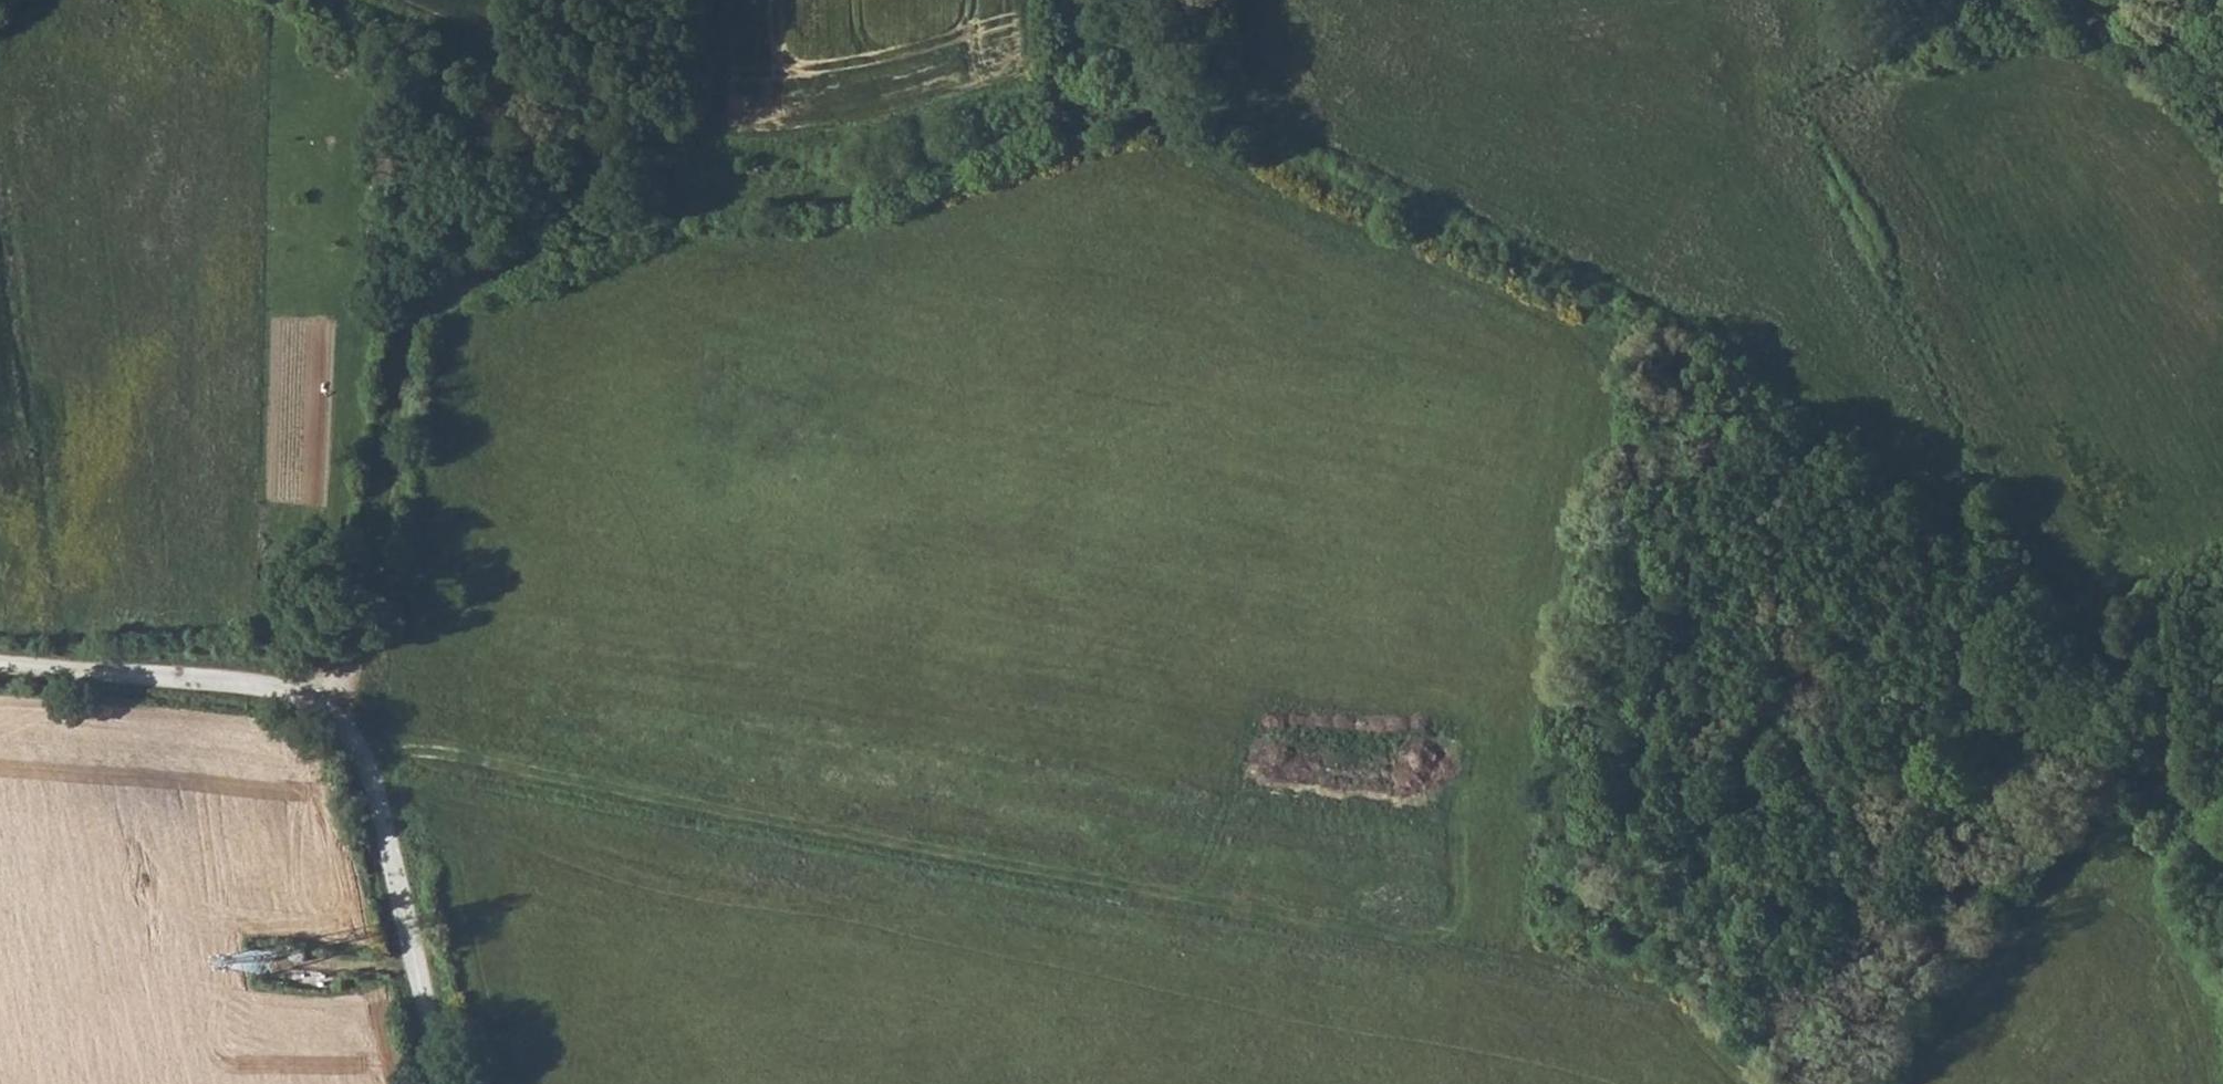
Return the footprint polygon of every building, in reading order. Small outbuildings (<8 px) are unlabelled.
[(310,950),(295,948),(293,960),(308,962),(310,950)]
